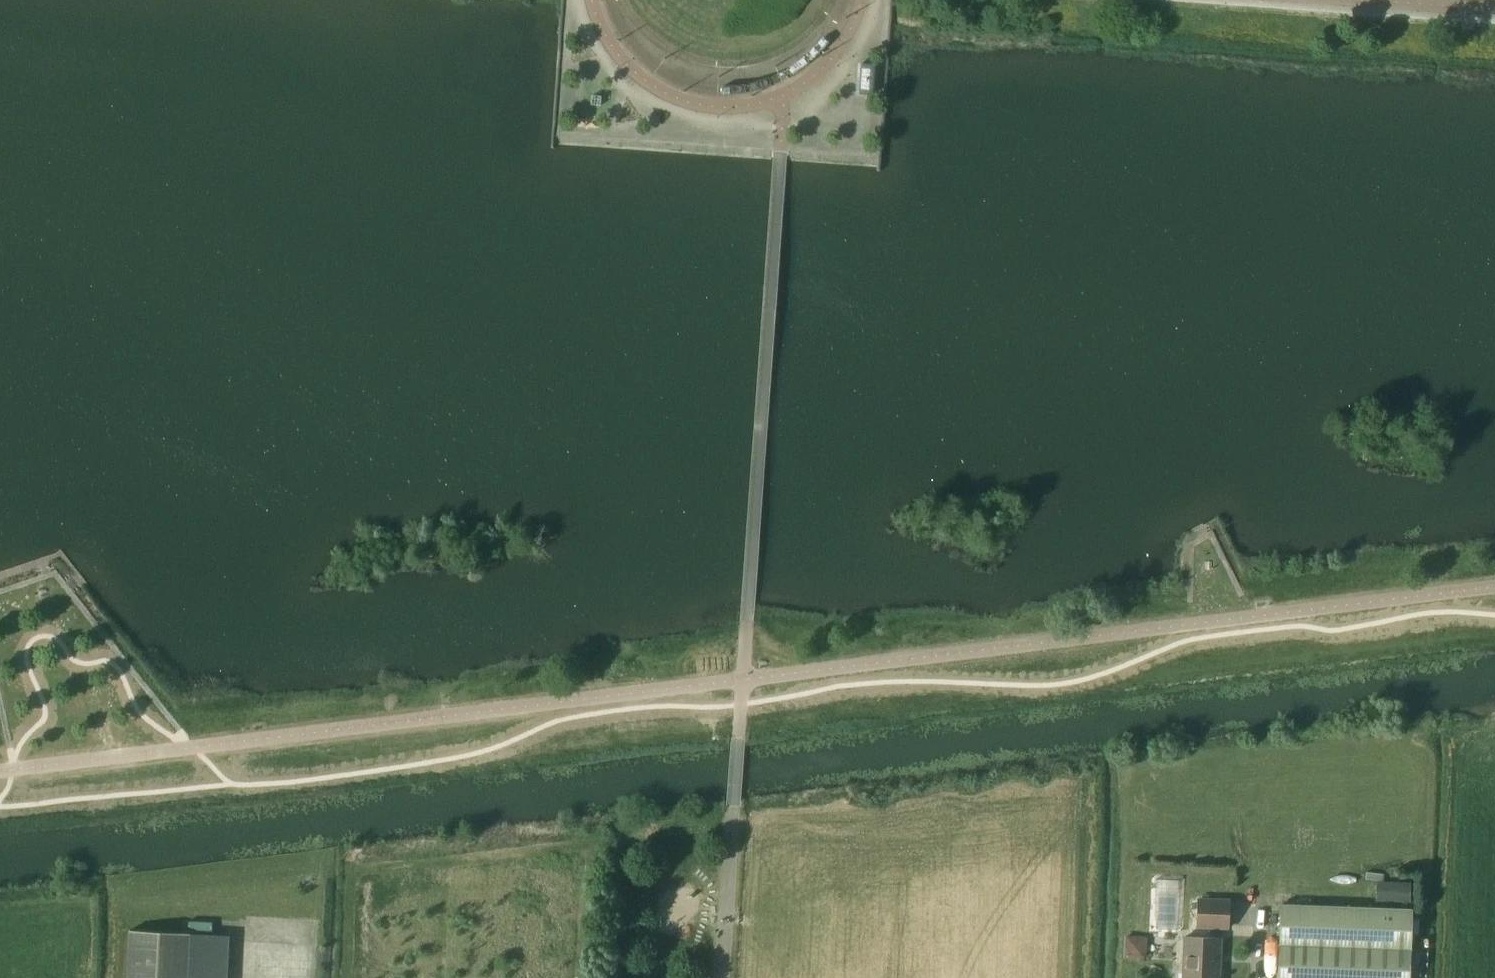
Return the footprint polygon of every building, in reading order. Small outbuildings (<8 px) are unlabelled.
[(872,95),(874,68),(874,65),(861,64),(859,94),(872,95)] [(1228,928),(1229,900),(1198,899),(1197,926),(1228,928)] [(1412,909),(1281,903),(1278,977),(1409,977),(1412,909)] [(190,933),(130,930),(127,977),(188,977),(190,933)] [(190,933),(188,977),(227,977),(229,935),(190,933)] [(1220,938),(1185,936),(1183,977),(1219,977),(1220,938)]
